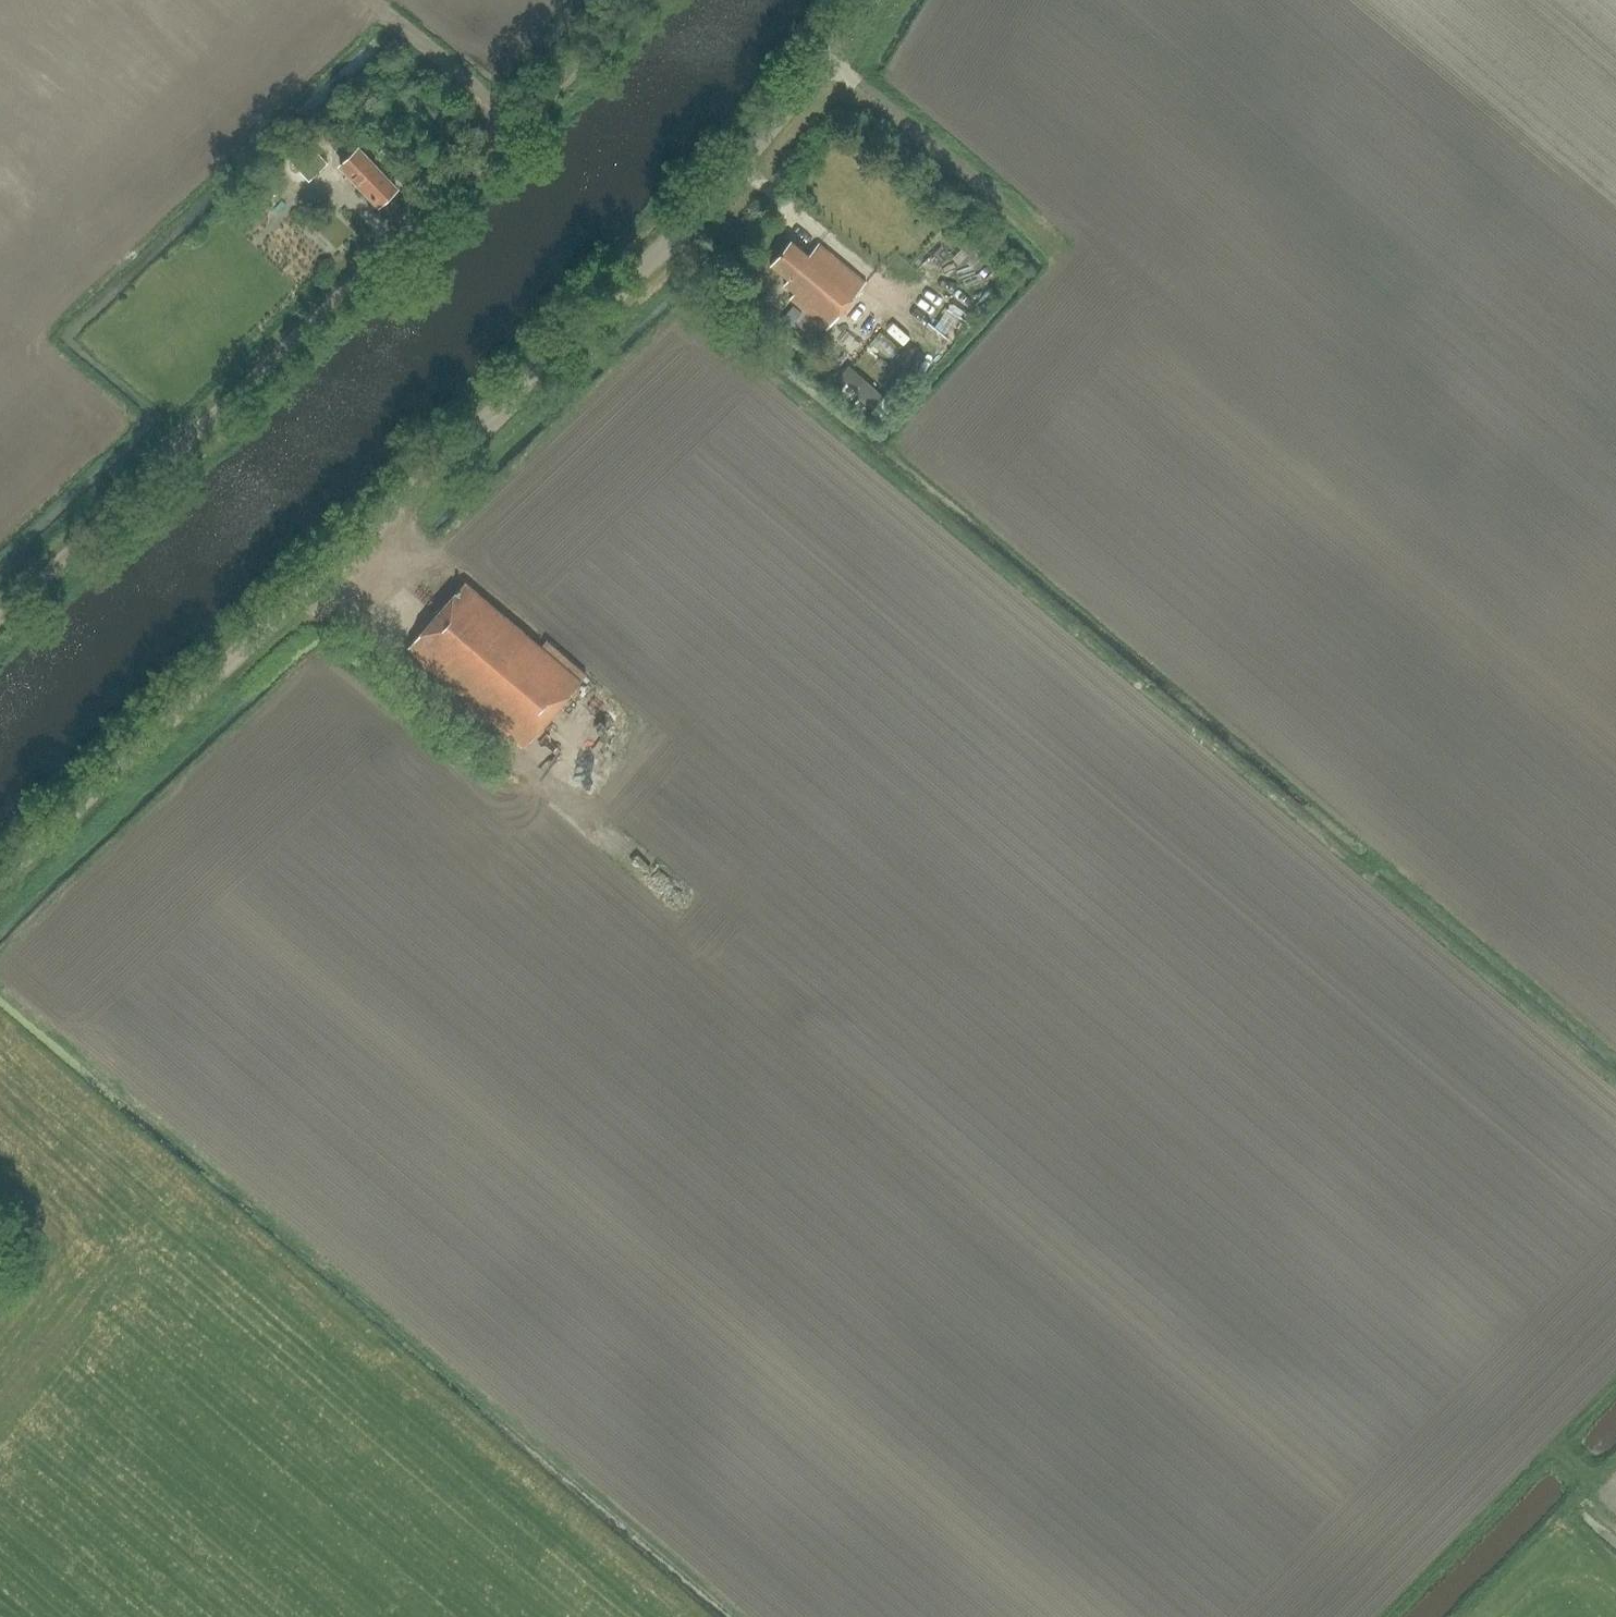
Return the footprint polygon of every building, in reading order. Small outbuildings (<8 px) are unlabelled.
[(377,208),(395,191),(356,150),(339,167),(377,208)] [(827,330),(865,284),(818,244),(809,256),(790,241),(770,265),(788,280),(784,285),(795,294),(790,299),(827,330)] [(909,353),(926,371),(958,341),(940,323),(909,353)] [(886,373),(893,363),(867,344),(860,354),(886,373)] [(524,748),(580,682),(465,583),(408,649),(524,748)]
